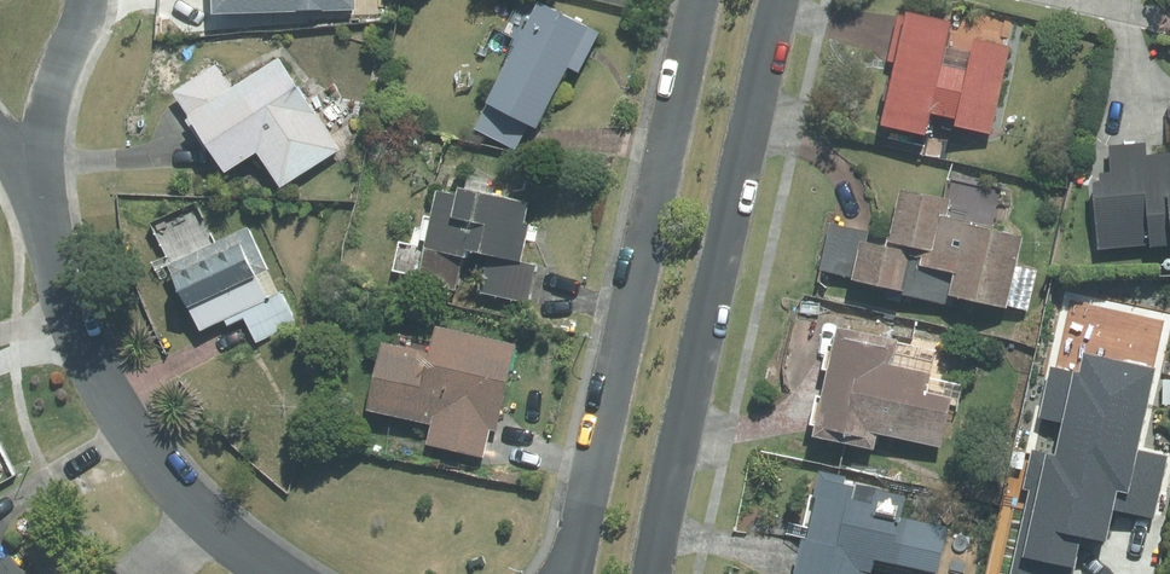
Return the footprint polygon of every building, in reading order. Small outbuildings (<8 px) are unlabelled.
[(260,5),(326,13),(327,0),(261,0),(260,5)] [(542,131),(574,70),(583,75),(604,36),(535,0),(521,0),(502,36),(519,44),(474,130),(516,152),(530,125),(542,131)] [(954,20),(905,9),(879,125),(925,135),(930,115),(958,121),(956,128),(989,135),(1010,43),(977,35),(973,52),(949,47),(954,20)] [(234,90),(219,66),(175,94),(189,117),(185,119),(206,153),(214,148),(231,176),(261,157),(282,192),(348,151),(282,60),(234,90)] [(1088,150),(1093,247),(1169,243),(1169,146),(1088,150)] [(522,262),(534,206),(491,195),(494,182),(472,176),(468,192),(445,186),(420,280),(457,289),(467,253),(493,259),(484,295),(533,307),(543,267),(522,262)] [(948,198),(900,188),(888,243),(868,238),(870,230),(829,221),(819,269),(901,287),(900,296),(954,308),(957,294),(1009,305),(1025,234),(993,227),(1002,188),(953,177),(948,198)] [(231,330),(247,322),(258,344),(299,324),(283,293),(272,299),(261,277),(272,272),(250,228),(171,267),(204,335),(228,323),(231,330)] [(937,352),(840,326),(814,436),(873,450),(877,435),(944,450),(955,399),(927,393),(937,352)] [(440,327),(434,355),(388,345),(373,414),(435,427),(430,448),(485,460),(492,431),(501,433),(521,344),(440,327)] [(1082,346),(1078,364),(1050,358),(1038,415),(1065,421),(1059,448),(1034,443),(1026,482),(1032,484),(1013,573),(1070,573),(1082,516),(1106,521),(1111,498),(1148,506),(1158,456),(1140,452),(1159,362),(1082,346)] [(822,469),(796,573),(873,573),(876,560),(918,570),(929,529),(911,525),(919,492),(822,469)] [(11,553),(0,563),(0,573),(30,573),(11,553)]
